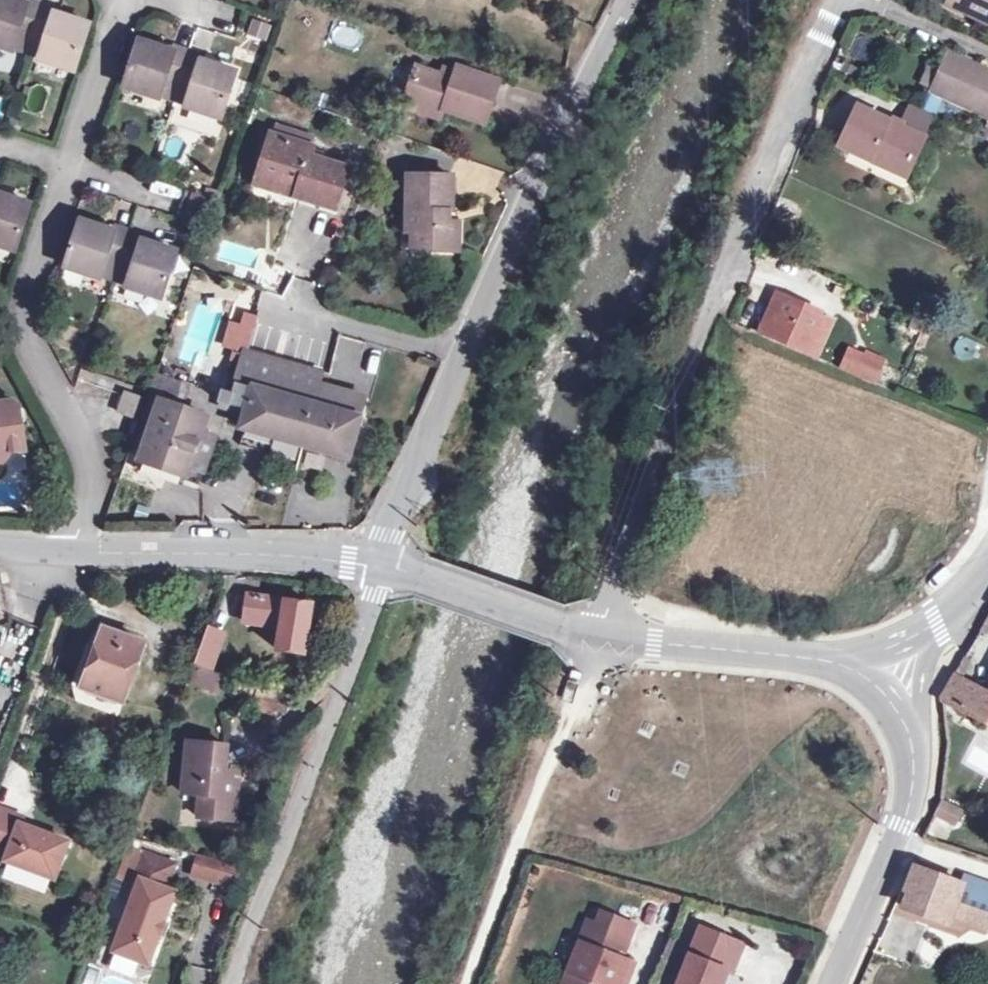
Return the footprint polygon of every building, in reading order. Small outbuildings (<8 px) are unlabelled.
[(12,0),(0,0),(0,46),(16,51),(20,36),(46,45),(41,59),(78,71),(93,26),(75,20),(57,14),(59,8),(35,0),(31,0),(29,6),(12,0)] [(970,16),(973,10),(954,0),(939,0),(938,2),(970,16)] [(973,10),(970,16),(987,24),(987,0),(954,0),(973,10)] [(267,43),(271,23),(250,19),(246,39),(267,43)] [(870,61),(875,42),(855,37),(850,57),(870,61)] [(177,53),(163,49),(142,42),(126,86),(162,98),(167,84),(190,92),(186,107),(222,119),(237,72),(218,66),(202,60),(203,54),(179,47),(177,53)] [(950,61),(933,100),(987,126),(987,78),(950,61)] [(459,68),(457,73),(454,81),(441,77),(416,69),(403,107),(443,120),(445,111),(486,124),(499,81),(459,68)] [(454,81),(457,73),(443,68),(441,77),(454,81)] [(846,151),(887,170),(892,161),(909,169),(923,140),(864,114),(846,151)] [(336,209),(348,170),(312,157),(314,148),(274,135),(261,175),(301,188),(298,196),(336,209)] [(905,179),(909,169),(892,161),(887,170),(905,179)] [(258,182),(298,196),(301,188),(261,175),(258,182)] [(460,252),(461,222),(448,221),(448,214),(453,214),(454,178),(410,177),(409,234),(418,234),(418,252),(460,252)] [(196,224),(207,197),(190,191),(180,218),(196,224)] [(15,200),(0,194),(0,245),(15,250),(32,205),(15,200)] [(176,251),(159,245),(144,241),(145,235),(118,226),(116,232),(102,227),(84,221),(69,268),(103,279),(107,262),(133,271),(128,287),(161,297),(176,251)] [(772,295),(755,335),(799,354),(806,338),(818,343),(824,328),(796,316),(800,307),(772,295)] [(968,358),(976,343),(961,335),(953,350),(968,358)] [(818,343),(806,338),(799,354),(811,359),(818,343)] [(844,374),(852,355),(845,352),(837,370),(844,374)] [(237,382),(316,406),(322,385),(324,376),(246,353),(237,382)] [(852,355),(844,374),(871,385),(879,367),(852,355)] [(157,378),(143,419),(201,437),(208,418),(182,410),(190,389),(157,378)] [(304,446),(316,406),(237,382),(230,405),(248,410),(243,428),(304,446)] [(322,385),(316,406),(304,446),(349,460),(368,398),(322,385)] [(119,411),(133,416),(140,397),(126,392),(119,411)] [(2,466),(11,458),(10,454),(27,451),(21,407),(13,400),(0,402),(0,466),(2,466)] [(201,437),(143,419),(142,421),(154,425),(142,460),(188,475),(201,437)] [(188,475),(142,460),(138,472),(185,487),(200,492),(217,438),(203,434),(188,475)] [(311,603),(248,594),(246,619),(277,624),(275,635),(279,636),(277,649),(303,653),(311,603)] [(83,688),(124,704),(146,643),(106,628),(97,651),(89,648),(77,682),(84,685),(83,688)] [(208,629),(196,661),(211,666),(224,634),(208,629)] [(951,679),(935,706),(987,735),(987,699),(951,679)] [(196,815),(220,817),(221,809),(235,810),(239,778),(231,777),(222,776),(223,768),(225,744),(188,740),(183,793),(199,794),(196,815)] [(232,769),(223,768),(222,776),(231,777),(232,769)] [(938,803),(933,820),(956,830),(963,812),(938,803)] [(221,809),(220,817),(234,819),(235,810),(221,809)] [(0,817),(0,861),(5,863),(3,868),(51,886),(65,849),(17,832),(20,825),(0,817)] [(139,880),(112,951),(149,964),(178,893),(168,889),(177,866),(142,853),(133,877),(139,880)] [(229,863),(204,857),(196,875),(220,885),(229,863)] [(945,929),(955,898),(959,888),(917,875),(908,897),(912,898),(907,915),(945,929)] [(961,880),(959,888),(955,898),(987,910),(987,889),(961,880)] [(631,968),(625,965),(638,932),(606,919),(601,931),(591,952),(584,949),(569,983),(625,983),(631,968)] [(593,928),(584,949),(591,952),(601,931),(593,928)] [(735,981),(745,953),(705,936),(685,983),(719,983),(723,976),(735,981)] [(113,971),(132,976),(136,962),(117,958),(113,971)] [(631,968),(625,983),(632,983),(638,970),(631,968)]
